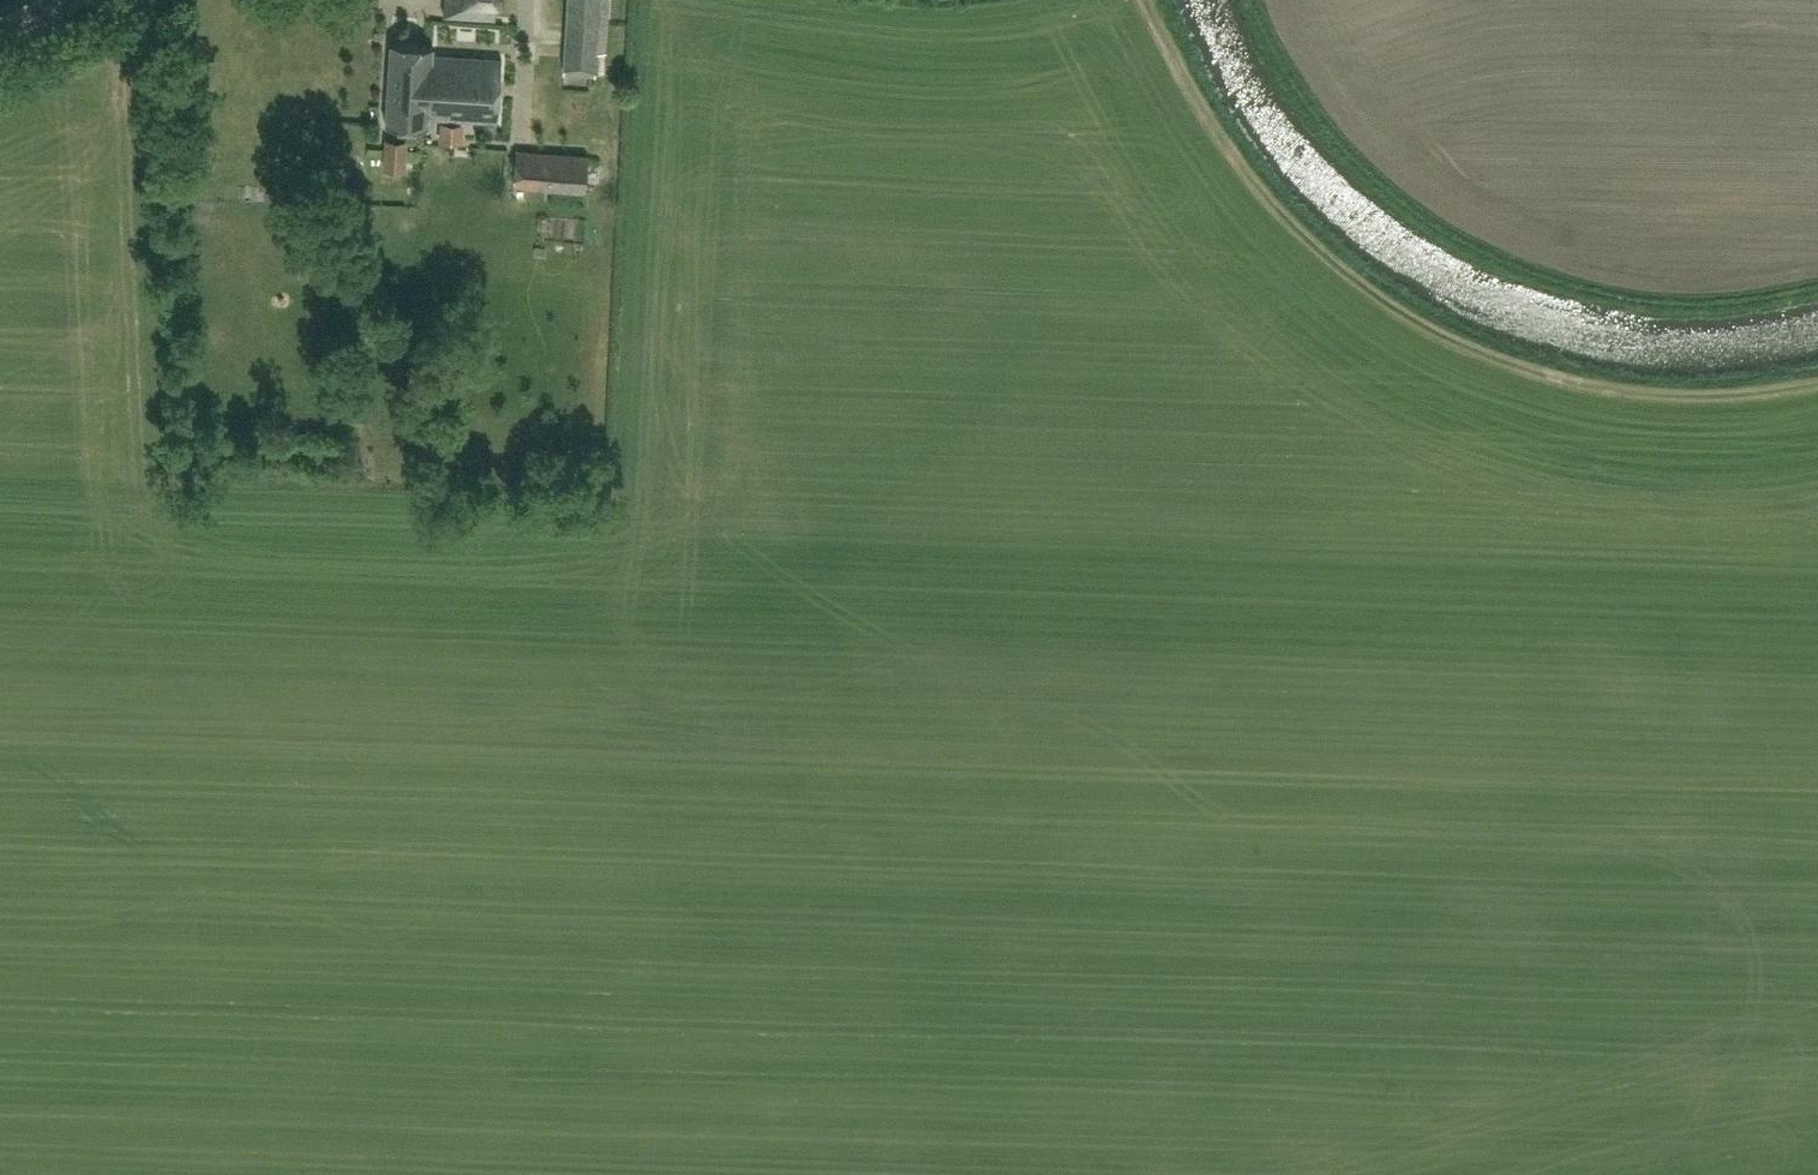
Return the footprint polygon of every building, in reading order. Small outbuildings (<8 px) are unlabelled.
[(494,0),(446,0),(445,15),(493,16),(494,0)] [(614,0),(567,0),(564,74),(595,76),(595,69),(597,69),(598,8),(613,9),(614,0)] [(499,58),(502,20),(457,16),(454,55),(432,54),(432,46),(391,43),(385,124),(427,127),(428,115),(495,120),(499,58)] [(523,45),(524,59),(541,58),(540,44),(523,45)] [(584,192),(586,155),(516,149),(513,186),(584,192)]
